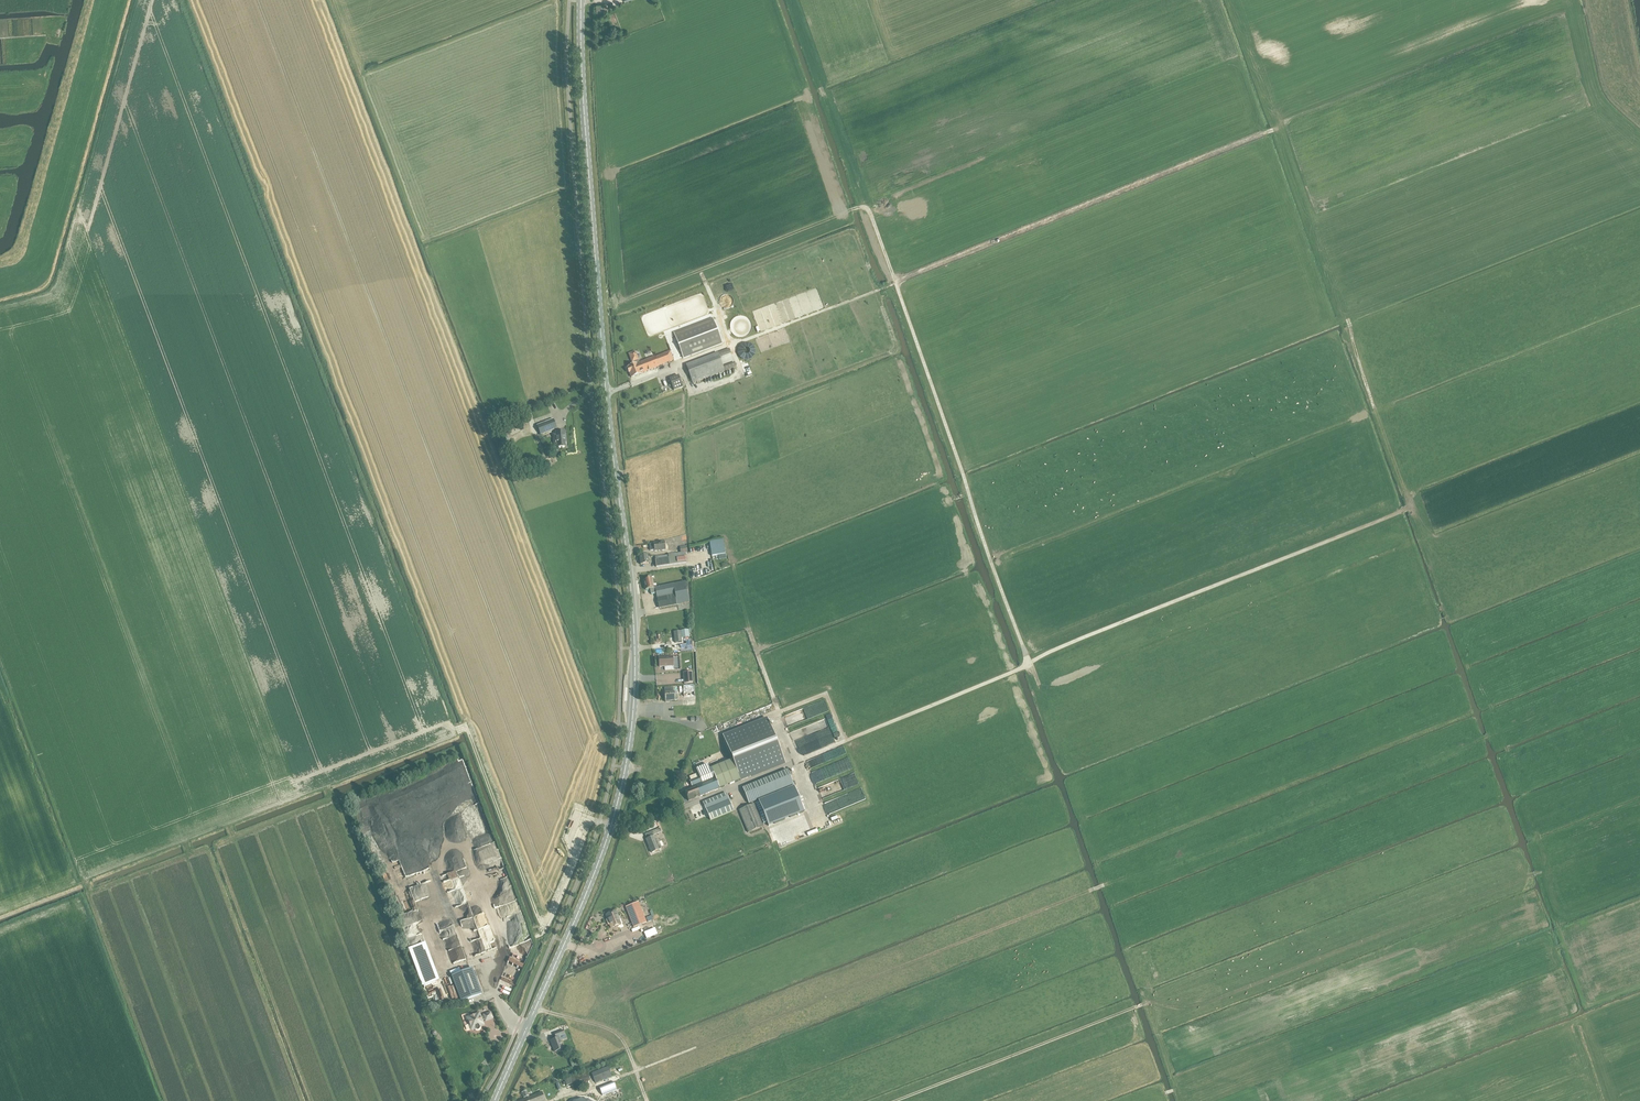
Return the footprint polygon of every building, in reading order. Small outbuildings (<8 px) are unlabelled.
[(596,13),(604,13),(604,5),(598,5),(595,5),(596,12),(596,13)] [(683,358),(722,344),(713,319),(674,333),(683,358)] [(693,383),(724,371),(736,367),(734,362),(723,367),(719,358),(731,353),(729,349),(717,353),(686,366),(693,383)] [(674,360),(670,352),(659,356),(655,358),(655,357),(653,358),(653,357),(653,358),(650,359),(650,358),(650,359),(647,360),(646,360),(647,360),(643,361),(640,363),(640,362),(640,363),(639,363),(638,360),(635,352),(629,354),(632,362),(634,362),(635,365),(628,367),(628,368),(627,369),(629,373),(630,373),(632,377),(633,377),(634,377),(635,376),(644,373),(647,371),(647,372),(648,372),(647,371),(651,370),(654,369),(657,368),(659,367),(658,366),(662,365),(663,365),(662,365),(674,360)] [(674,391),(683,387),(679,376),(670,379),(674,391)] [(540,435),(556,429),(553,420),(537,426),(540,435)] [(565,438),(564,432),(556,432),(556,435),(553,435),(554,442),(554,443),(554,444),(556,445),(557,446),(557,448),(565,447),(565,442),(566,442),(566,441),(566,438),(565,438)] [(723,540),(710,542),(712,556),(725,554),(723,540)] [(655,551),(665,550),(664,542),(654,543),(654,544),(650,545),(650,551),(655,550),(655,551)] [(656,567),(657,567),(686,563),(685,556),(685,553),(668,555),(668,558),(655,560),(656,567)] [(640,565),(649,564),(648,555),(639,556),(640,565)] [(652,579),(651,577),(651,576),(648,577),(648,579),(644,580),(646,590),(650,589),(651,594),(656,593),(659,608),(689,603),(685,582),(655,588),(654,588),(652,579)] [(675,643),(681,642),(682,642),(681,638),(688,637),(687,631),(680,632),(674,632),(675,643)] [(659,667),(664,666),(665,671),(673,670),(673,657),(658,658),(659,667)] [(684,672),(684,684),(693,683),(692,672),(684,672)] [(695,685),(684,685),(684,692),(689,692),(689,696),(695,696),(695,685)] [(673,692),(673,688),(664,688),(664,693),(665,702),(669,702),(669,701),(677,700),(677,695),(673,695),(673,692)] [(831,726),(835,725),(831,713),(826,715),(831,726)] [(722,735),(732,760),(709,769),(707,764),(695,768),(699,776),(689,779),(691,786),(701,783),(702,784),(684,791),(688,801),(719,789),(740,781),(785,763),(776,742),(767,717),(722,735)] [(750,804),(780,791),(793,786),(787,770),(743,788),(750,804)] [(847,782),(848,787),(859,783),(855,773),(849,775),(851,780),(847,782)] [(794,787),(756,803),(764,824),(767,823),(768,826),(804,812),(794,787)] [(710,820),(733,811),(729,802),(728,800),(725,793),(703,802),(706,809),(710,820)] [(748,833),(763,826),(754,804),(738,810),(748,833)] [(651,853),(659,849),(661,849),(661,847),(658,839),(656,838),(655,839),(654,836),(646,840),(651,853)] [(424,869),(421,859),(416,861),(414,853),(399,858),(405,876),(424,869)] [(634,928),(646,923),(638,902),(626,907),(634,928)] [(618,926),(619,925),(617,920),(619,920),(618,915),(617,916),(615,912),(616,911),(606,915),(608,920),(609,924),(610,924),(611,928),(614,927),(616,928),(618,927),(618,926)] [(416,936),(419,946),(428,943),(428,942),(441,939),(440,935),(445,933),(443,929),(427,934),(427,933),(416,936)] [(451,947),(456,962),(465,959),(460,940),(456,941),(457,946),(451,947)] [(451,976),(461,1002),(482,994),(472,968),(451,976)] [(493,1019),(490,1012),(483,1015),(484,1016),(481,1018),(479,1013),(467,1018),(471,1030),(475,1029),(476,1030),(477,1031),(478,1030),(480,1030),(480,1028),(480,1027),(484,1025),(482,1021),(485,1020),(486,1021),(493,1019)] [(555,1052),(563,1049),(559,1038),(550,1041),(555,1052)] [(572,1068),(578,1065),(576,1059),(569,1062),(572,1068)] [(595,1082),(609,1077),(611,1076),(608,1067),(591,1074),(595,1082)] [(567,1086),(579,1081),(580,1084),(584,1083),(590,1080),(587,1071),(564,1080),(567,1086)] [(527,1091),(522,1093),(525,1099),(519,1100),(545,1100),(542,1092),(529,1097),(527,1091)]
